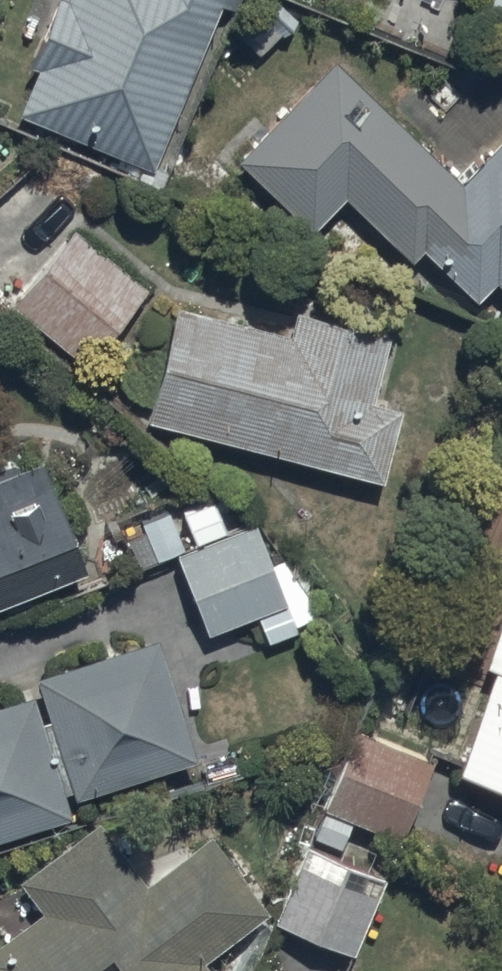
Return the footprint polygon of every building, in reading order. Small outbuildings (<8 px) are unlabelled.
[(153,174),(223,8),(233,13),(238,0),(70,0),(20,118),(153,174)] [(501,291),(501,147),(462,188),(336,66),(240,165),(313,235),(346,201),(412,266),(424,254),(478,306),(497,287),(501,291)] [(76,234),(14,310),(86,369),(148,294),(76,234)] [(179,313),(149,427),(384,488),(403,416),(374,409),(392,341),(295,316),(289,341),(179,313)] [(86,579),(43,469),(0,485),(0,613),(86,579)] [(186,519),(197,548),(226,537),(214,508),(186,519)] [(139,572),(184,554),(169,517),(144,527),(147,536),(127,544),(139,572)] [(178,561),(210,640),(287,609),(255,530),(178,561)] [(501,774),(501,599),(497,597),(479,649),(490,653),(453,756),(501,774)] [(260,623),(270,647),(298,636),(288,612),(260,623)] [(67,803),(60,780),(67,777),(69,783),(190,745),(152,623),(31,661),(46,711),(38,714),(27,678),(0,686),(0,823),(67,803)] [(352,720),(321,796),(397,827),(428,750),(352,720)] [(310,827),(337,839),(348,812),(321,800),(310,827)] [(197,945),(261,898),(204,820),(139,868),(92,804),(11,863),(36,896),(0,922),(0,970),(216,970),(197,945)] [(270,909),(349,942),(381,867),(302,834),(270,909)]
